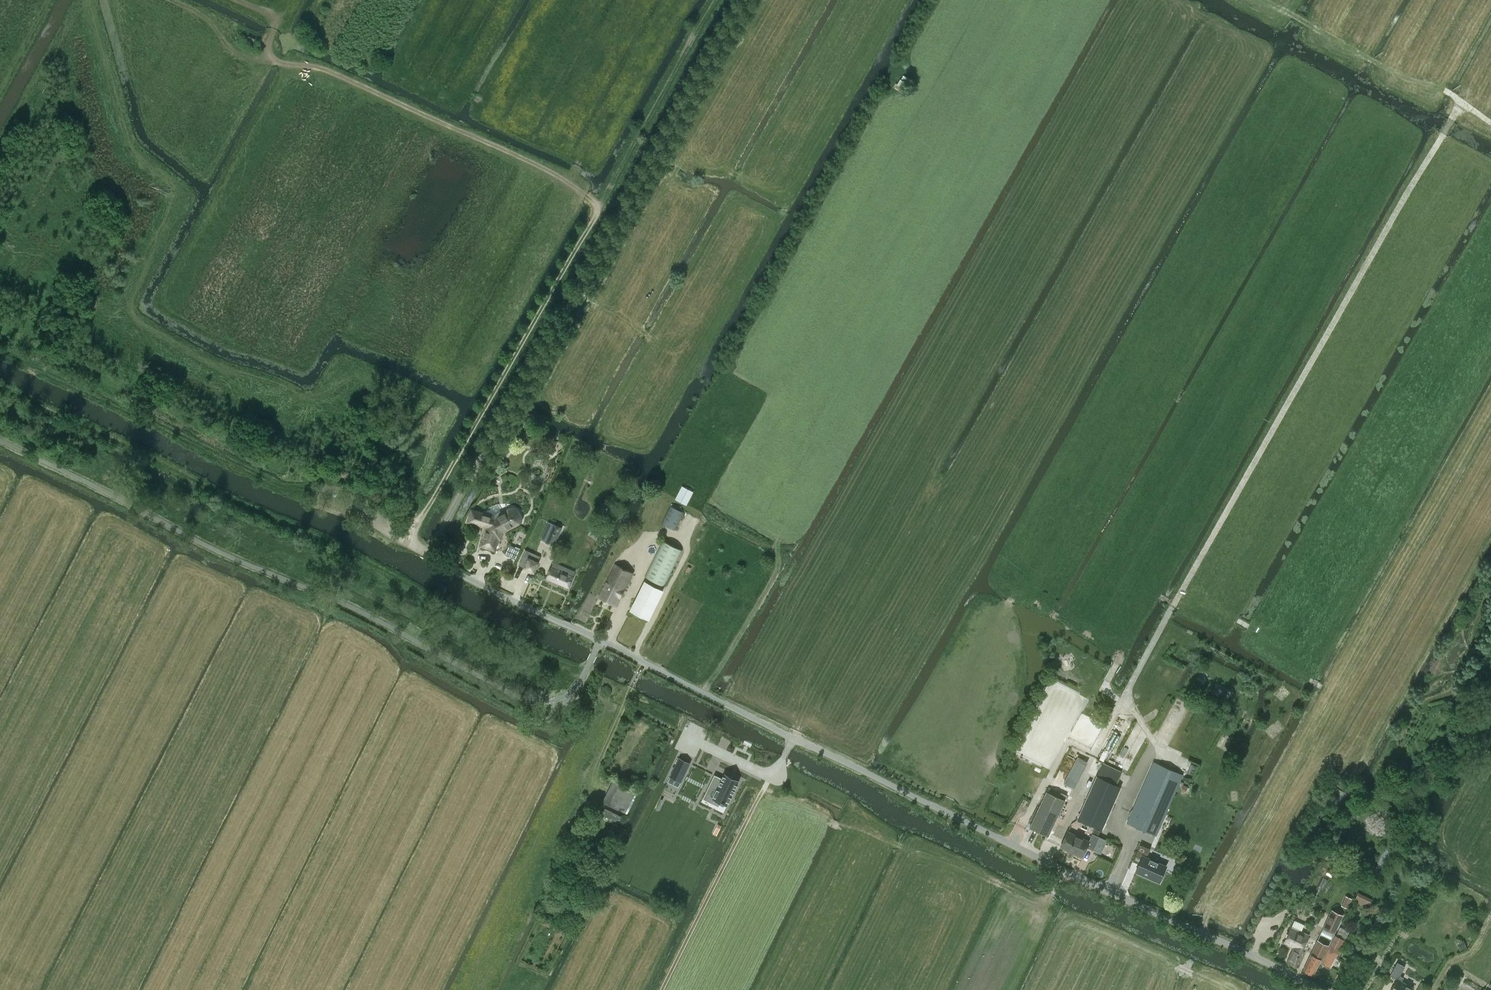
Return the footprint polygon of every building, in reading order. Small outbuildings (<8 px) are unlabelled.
[(903,75),(901,79),(910,84),(912,80),(903,75)] [(896,83),(893,87),(904,94),(907,89),(897,84),(896,83)] [(686,505),(687,504),(693,492),(683,487),(676,498),(676,500),(686,505)] [(675,530),(683,512),(670,505),(661,523),(675,530)] [(512,509),(511,509),(495,517),(472,510),(469,520),(487,526),(482,545),(494,548),(499,533),(518,523),(519,522),(519,521),(519,520),(520,520),(520,519),(520,518),(520,517),(520,515),(519,514),(519,513),(518,512),(517,511),(516,510),(515,510),(514,509),(513,509),(512,509)] [(553,546),(561,527),(549,522),(541,539),(546,542),(553,546)] [(597,539),(602,529),(594,524),(589,535),(597,539)] [(665,586),(682,550),(662,540),(645,576),(665,586)] [(520,550),(509,545),(505,554),(516,559),(520,550)] [(540,557),(526,550),(519,565),(534,572),(540,557)] [(547,578),(569,587),(575,572),(553,562),(547,578)] [(616,606),(633,572),(615,564),(599,597),(616,606)] [(648,619),(663,589),(646,581),(631,610),(648,619)] [(1066,655),(1057,662),(1064,671),(1073,664),(1066,655)] [(1201,687),(1206,679),(1200,675),(1195,683),(1201,687)] [(1265,732),(1272,739),(1282,729),(1276,722),(1265,732)] [(1229,751),(1233,742),(1221,737),(1217,746),(1229,751)] [(1075,756),(1061,783),(1072,788),(1085,761),(1075,756)] [(679,757),(670,777),(681,782),(690,762),(679,757)] [(1156,835),(1183,774),(1154,762),(1127,823),(1156,835)] [(1101,764),(1096,776),(1116,785),(1121,773),(1101,764)] [(725,771),(713,796),(728,803),(740,779),(725,771)] [(1200,774),(1197,782),(1212,786),(1214,778),(1200,774)] [(625,812),(635,790),(614,780),(603,801),(625,812)] [(1046,791),(1029,827),(1048,836),(1066,800),(1046,791)] [(1005,813),(1009,804),(999,799),(995,809),(1005,813)] [(619,823),(622,816),(605,808),(602,814),(619,823)] [(1080,811),(1077,818),(1101,829),(1105,822),(1080,811)] [(1092,833),(1089,839),(1082,836),(1083,833),(1075,830),(1074,832),(1069,830),(1062,847),(1081,856),(1085,846),(1092,850),(1099,836),(1092,833)] [(1159,881),(1166,866),(1146,857),(1150,849),(1140,844),(1133,861),(1139,863),(1136,871),(1159,881)] [(1373,899),(1358,892),(1355,898),(1370,905),(1373,899)] [(1342,905),(1348,908),(1352,899),(1346,897),(1342,905)] [(1331,912),(1323,928),(1334,933),(1343,917),(1331,912)] [(1340,926),(1336,935),(1335,935),(1323,959),(1321,959),(1311,953),(1303,970),(1313,974),(1320,962),(1329,967),(1336,953),(1339,954),(1346,940),(1345,940),(1349,931),(1340,926)] [(1308,936),(1290,928),(1284,942),(1295,946),(1287,962),(1298,967),(1305,951),(1302,949),(1308,936)] [(1460,950),(1466,947),(1463,939),(1457,942),(1460,950)] [(1317,940),(1311,953),(1321,959),(1328,945),(1317,940)] [(1397,978),(1391,989),(1412,989),(1413,987),(1401,981),(1403,977),(1400,975),(1405,966),(1397,962),(1390,974),(1397,978)] [(1462,977),(1457,974),(1448,989),(1455,989),(1462,977)]
